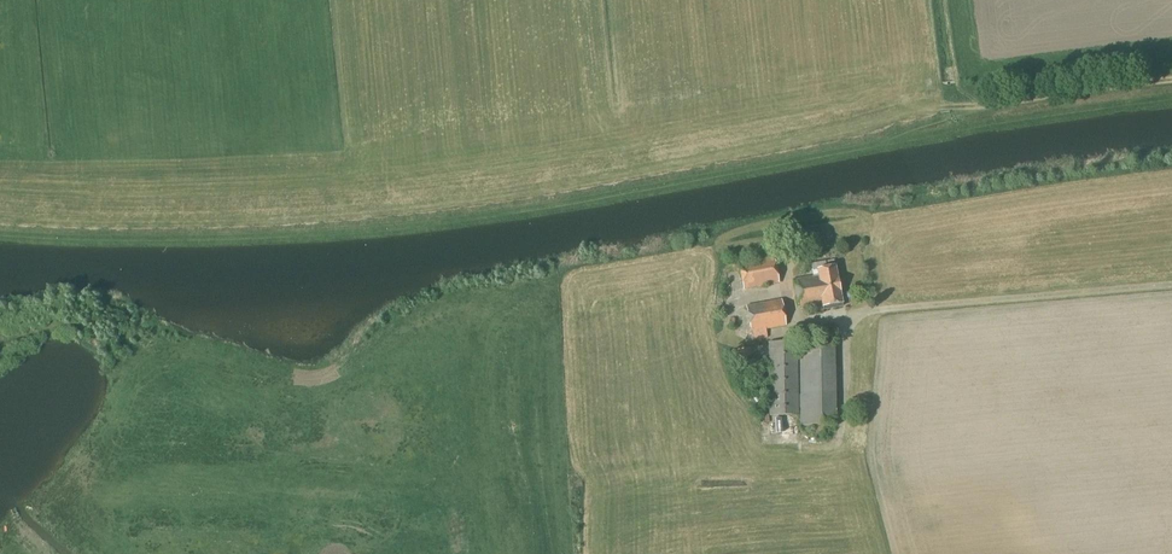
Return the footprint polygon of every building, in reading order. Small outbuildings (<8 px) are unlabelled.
[(743,289),(779,283),(773,251),(761,253),(763,259),(739,264),(743,289)] [(842,303),(835,267),(817,270),(818,275),(793,280),(798,307),(822,303),(822,307),(823,307),(823,310),(842,307),(842,303)] [(752,341),(767,338),(766,329),(786,326),(781,300),(746,306),(752,341)] [(798,416),(796,342),(768,343),(768,345),(753,348),(756,367),(769,365),(770,416),(798,416)] [(801,425),(835,425),(834,356),(834,342),(800,342),(801,425)]
